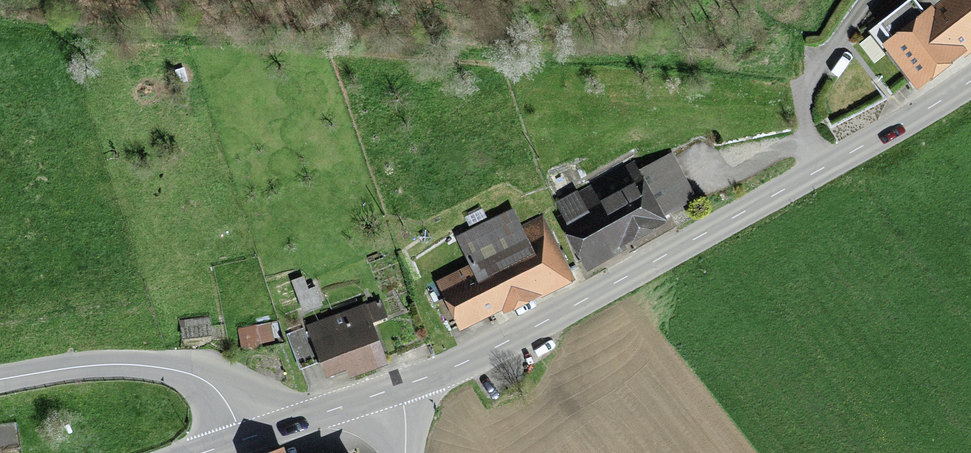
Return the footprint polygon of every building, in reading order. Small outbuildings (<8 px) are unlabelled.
[(912,1),(877,27),(879,30),(870,36),(879,49),(881,48),(918,96),(970,56),(970,0),(911,0),(912,1)] [(566,222),(561,213),(558,215),(586,268),(627,246),(625,242),(671,217),(668,211),(696,196),(671,151),(639,168),(635,161),(579,191),(589,209),(566,222)] [(557,188),(567,184),(562,174),(553,177),(557,188)] [(578,189),(555,201),(561,213),(566,222),(589,209),(579,191),(578,189)] [(487,216),(482,206),(464,215),(468,225),(487,216)] [(467,264),(435,280),(459,328),(501,307),(504,312),(574,277),(543,214),(522,225),(513,207),(455,235),(458,241),(456,241),(467,264)] [(303,275),(291,279),(303,311),(322,304),(315,285),(308,287),(303,275)] [(306,327),(286,334),(298,368),(320,360),(325,374),(346,367),(349,376),(388,361),(375,325),(390,320),(382,298),(367,303),(366,301),(305,324),(306,327)] [(210,316),(179,320),(182,339),(212,335),(210,316)] [(237,329),(242,353),(262,349),(260,342),(275,340),(271,322),(237,329)] [(283,443),(255,452),(287,452),(283,443)]
